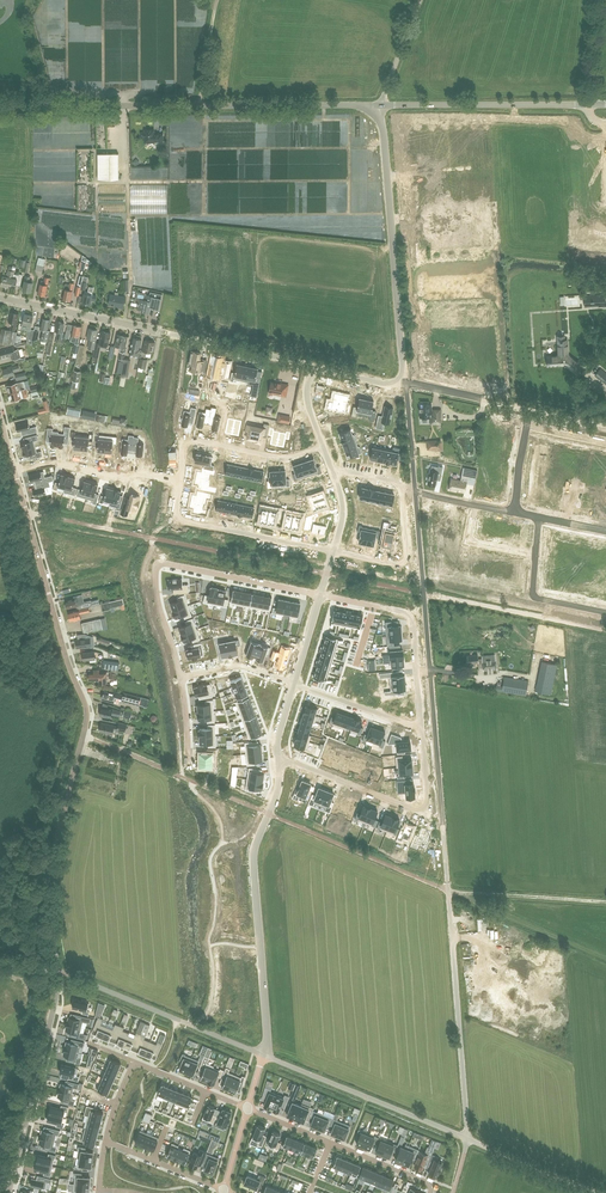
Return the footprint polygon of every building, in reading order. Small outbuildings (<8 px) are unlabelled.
[(142,137),(144,137),(144,142),(154,142),(154,141),(163,141),(163,133),(154,133),(154,129),(144,129),(144,132),(142,132),(141,133),(141,136),(142,137)] [(420,144),(417,145),(418,153),(420,153),(421,161),(431,160),(431,152),(434,152),(434,150),(436,150),(436,144),(434,145),(434,143),(426,144),(426,142),(420,143),(420,144)] [(98,179),(118,179),(118,153),(98,153),(98,179)] [(584,172),(578,172),(578,180),(590,179),(590,172),(595,172),(594,154),(584,154),(584,172)] [(449,163),(444,163),(444,172),(459,171),(458,164),(458,160),(448,161),(449,163)] [(163,193),(163,184),(131,184),(131,192),(132,192),(132,201),(164,201),(164,193),(163,193)] [(446,229),(424,230),(425,242),(430,242),(430,241),(433,241),(433,242),(436,241),(441,241),(445,240),(450,240),(452,240),(451,228),(450,224),(464,222),(464,215),(439,217),(440,226),(446,226),(446,229)] [(38,257),(35,270),(42,272),(45,259),(38,257)] [(81,267),(92,268),(94,258),(83,257),(81,267)] [(5,286),(8,286),(9,282),(12,269),(12,267),(9,266),(9,268),(8,273),(7,273),(6,276),(3,276),(1,285),(2,286),(4,286),(5,286)] [(9,282),(8,286),(11,287),(12,288),(14,288),(15,288),(17,279),(14,278),(14,274),(14,271),(15,267),(12,267),(12,269),(9,282)] [(33,282),(32,282),(29,281),(30,276),(29,276),(29,275),(27,275),(27,276),(26,275),(23,290),(31,292),(33,282)] [(45,276),(44,282),(43,284),(40,283),(38,293),(46,295),(49,277),(45,276)] [(74,283),(72,282),(70,282),(69,284),(66,283),(65,284),(64,287),(65,288),(65,289),(64,289),(62,298),(63,298),(63,299),(64,300),(66,300),(67,299),(70,300),(74,283)] [(90,304),(91,300),(95,301),(96,295),(92,295),(94,287),(89,286),(88,291),(88,292),(85,291),(82,303),(90,304)] [(150,308),(150,307),(153,308),(159,309),(162,294),(153,292),(152,296),(149,295),(146,295),(146,293),(137,291),(134,301),(138,302),(137,309),(143,310),(142,312),(149,313),(150,308)] [(123,308),(125,296),(118,295),(118,296),(110,294),(108,304),(116,306),(116,305),(118,305),(118,307),(123,308)] [(600,304),(600,305),(605,305),(605,295),(585,296),(585,299),(592,298),(592,301),(591,301),(591,302),(592,302),(592,304),(600,304)] [(15,330),(19,314),(11,312),(9,322),(12,322),(10,329),(15,330)] [(23,324),(22,328),(27,329),(28,327),(31,328),(31,325),(33,316),(32,316),(24,314),(23,324)] [(48,341),(48,336),(50,330),(48,330),(50,320),(42,318),(40,328),(42,329),(41,335),(40,340),(48,341)] [(467,320),(459,321),(460,332),(467,331),(467,320)] [(63,333),(64,327),(63,327),(64,323),(57,321),(55,331),(58,332),(57,338),(62,339),(63,333)] [(78,342),(82,326),(73,325),(71,335),(75,335),(73,341),(78,342)] [(11,330),(2,328),(0,337),(0,341),(8,343),(11,330)] [(96,338),(95,338),(97,330),(89,328),(87,338),(90,339),(88,348),(94,349),(96,338)] [(17,332),(11,330),(8,343),(14,345),(14,344),(15,344),(17,332)] [(107,347),(107,345),(108,345),(111,332),(102,331),(99,343),(101,343),(102,343),(101,346),(107,347)] [(50,333),(48,344),(46,353),(50,354),(52,345),(54,334),(50,333)] [(117,334),(115,346),(119,347),(121,347),(120,352),(125,353),(126,348),(125,348),(127,336),(117,334)] [(141,349),(139,349),(141,339),(133,337),(129,354),(139,357),(141,349)] [(140,358),(138,366),(145,368),(147,359),(145,359),(147,351),(153,353),(155,342),(145,340),(142,350),(140,358)] [(575,368),(578,370),(581,366),(580,366),(579,365),(579,364),(566,353),(568,352),(567,340),(564,340),(560,340),(560,341),(558,341),(559,354),(558,356),(547,357),(547,360),(547,362),(548,366),(564,364),(567,365),(573,370),(575,368)] [(80,344),(75,363),(81,364),(85,346),(80,344)] [(21,357),(18,349),(14,350),(13,346),(0,349),(0,358),(11,355),(12,359),(21,357)] [(472,350),(464,350),(466,364),(471,364),(471,370),(476,370),(476,374),(483,373),(482,365),(484,364),(484,358),(483,358),(476,359),(472,359),(472,350)] [(192,351),(189,363),(194,364),(193,370),(201,372),(201,373),(204,374),(207,362),(199,360),(201,353),(192,351)] [(213,356),(210,371),(219,373),(219,372),(223,373),(222,375),(228,377),(231,363),(225,362),(225,363),(222,362),(222,358),(213,356)] [(232,372),(230,380),(233,381),(234,379),(241,380),(244,365),(237,364),(235,373),(232,372)] [(13,371),(20,369),(18,365),(12,367),(12,366),(8,367),(8,368),(3,369),(5,377),(14,374),(13,371)] [(244,365),(241,380),(247,382),(247,383),(251,367),(244,365)] [(251,367),(247,383),(248,383),(254,384),(252,395),(256,396),(256,397),(257,397),(261,377),(256,376),(257,371),(258,368),(251,367)] [(81,372),(74,371),(71,388),(75,389),(76,381),(79,381),(81,372)] [(344,376),(341,382),(354,388),(357,382),(344,376)] [(8,390),(9,393),(26,389),(24,381),(17,383),(7,385),(7,386),(6,386),(7,390),(8,390)] [(286,396),(288,385),(279,383),(278,384),(271,383),(270,391),(274,392),(274,394),(279,395),(279,394),(282,394),(281,395),(286,396)] [(27,393),(26,389),(9,393),(10,396),(8,397),(10,400),(11,400),(11,401),(21,398),(20,395),(27,393)] [(329,401),(327,408),(338,410),(341,394),(335,392),(333,401),(329,401)] [(341,394),(338,410),(349,412),(351,405),(346,404),(348,395),(341,394)] [(353,406),(351,416),(356,417),(356,414),(363,415),(367,399),(360,398),(358,407),(353,406)] [(367,399),(363,415),(370,417),(369,420),(374,421),(376,411),(372,410),(374,401),(367,399)] [(437,413),(431,413),(431,403),(419,404),(419,417),(431,417),(431,416),(433,416),(433,423),(441,423),(441,411),(437,411),(437,413)] [(182,418),(181,421),(182,421),(181,425),(188,426),(188,424),(189,422),(193,423),(196,408),(191,407),(190,411),(184,410),(183,418),(182,418)] [(199,411),(196,426),(203,427),(203,426),(204,423),(208,424),(212,407),(211,407),(211,409),(206,408),(205,412),(199,411)] [(212,407),(208,424),(212,425),(211,427),(211,429),(218,430),(221,417),(215,416),(216,408),(212,407)] [(391,423),(394,409),(386,407),(383,417),(379,416),(377,427),(384,429),(386,422),(391,423)] [(68,408),(66,414),(80,417),(81,411),(68,408)] [(279,414),(278,420),(281,421),(289,423),(290,417),(282,415),(279,414)] [(441,423),(441,428),(452,427),(452,416),(448,416),(448,423),(441,423)] [(224,417),(223,426),(226,427),(225,433),(232,434),(235,420),(224,417)] [(235,420),(232,434),(238,436),(240,430),(243,431),(245,422),(235,420)] [(28,421),(16,424),(17,431),(21,430),(22,435),(37,431),(35,426),(29,427),(28,421)] [(496,427),(495,432),(498,433),(497,438),(496,438),(507,441),(508,440),(507,440),(508,435),(508,434),(509,434),(509,435),(510,430),(509,430),(508,430),(509,425),(509,424),(508,424),(500,422),(500,423),(499,428),(496,427)] [(257,426),(253,441),(260,442),(262,433),(267,434),(269,424),(264,423),(263,428),(257,426)] [(247,425),(246,430),(249,430),(247,438),(249,438),(249,439),(253,440),(253,441),(257,426),(247,424),(247,425)] [(58,432),(57,446),(59,447),(63,447),(64,443),(68,443),(70,427),(65,426),(64,434),(58,433),(59,432),(58,432)] [(48,427),(46,441),(51,441),(50,443),(50,446),(55,446),(57,446),(58,432),(53,431),(53,428),(48,427)] [(270,428),(269,435),(272,436),(270,444),(277,446),(280,432),(274,431),(274,429),(270,428)] [(351,428),(339,432),(341,439),(354,434),(353,435),(351,428)] [(72,432),(71,439),(75,439),(74,448),(81,449),(82,435),(75,434),(76,432),(72,432)] [(280,432),(277,446),(279,446),(281,447),(283,447),(284,444),(285,439),(289,440),(290,432),(286,432),(286,434),(280,432)] [(22,449),(34,446),(33,441),(38,440),(37,434),(24,438),(25,442),(21,443),(22,449)] [(82,435),(81,449),(88,450),(89,441),(92,441),(93,434),(90,434),(89,436),(82,435)] [(96,434),(95,441),(98,442),(98,447),(97,451),(105,452),(106,435),(96,434)] [(354,434),(341,439),(343,445),(356,441),(354,434)] [(106,435),(105,452),(112,452),(112,449),(113,443),(116,444),(117,436),(106,435)] [(122,438),(121,453),(127,454),(128,453),(128,450),(132,450),(134,435),(131,435),(129,435),(128,439),(122,438)] [(134,435),(132,450),(136,451),(136,453),(136,455),(143,456),(144,444),(143,444),(144,439),(138,438),(138,437),(134,437),(134,435)] [(542,440),(540,452),(549,454),(548,459),(554,460),(556,448),(550,447),(551,442),(542,440)] [(356,441),(343,445),(345,451),(360,446),(359,446),(358,446),(356,441)] [(435,444),(435,441),(427,441),(427,448),(434,448),(434,450),(439,450),(439,444),(435,444)] [(373,445),(370,459),(377,460),(380,447),(373,445)] [(484,445),(483,450),(493,452),(491,459),(488,458),(504,462),(505,454),(498,452),(499,448),(484,445)] [(562,445),(560,459),(565,460),(564,465),(573,467),(576,452),(570,451),(571,446),(562,445)] [(35,451),(34,446),(22,449),(24,455),(28,454),(29,459),(42,455),(41,450),(35,451)] [(360,446),(345,451),(348,457),(362,453),(360,446)] [(380,447),(377,460),(383,461),(386,448),(380,447)] [(392,449),(390,463),(396,464),(397,459),(401,459),(400,448),(393,447),(393,450),(392,449)] [(386,448),(383,461),(390,463),(392,449),(386,448)] [(579,456),(577,464),(581,465),(581,464),(589,466),(592,451),(584,449),(582,457),(579,456)] [(592,451),(589,466),(596,467),(595,469),(600,470),(602,461),(598,460),(600,452),(592,451)] [(197,453),(195,461),(205,464),(204,468),(213,470),(214,465),(211,464),(213,457),(206,455),(206,454),(201,453),(201,454),(197,453)] [(488,458),(486,467),(492,468),(492,467),(502,469),(504,462),(488,458)] [(313,459),(307,461),(311,475),(318,472),(318,474),(322,472),(319,465),(316,467),(316,466),(315,463),(313,459)] [(307,461),(300,463),(305,477),(311,475),(307,461)] [(296,472),(292,473),(295,480),(305,477),(300,463),(293,465),(296,472)] [(227,464),(225,474),(231,475),(234,465),(227,464)] [(234,465),(231,475),(237,477),(240,466),(234,465)] [(435,484),(437,478),(440,478),(443,466),(438,465),(437,471),(430,470),(429,475),(428,475),(427,478),(428,478),(427,483),(435,484)] [(240,466),(237,477),(243,478),(246,467),(240,466)] [(196,475),(196,477),(210,480),(209,480),(209,478),(210,474),(214,475),(215,470),(202,467),(202,468),(201,472),(200,471),(197,471),(196,475)] [(246,467),(243,478),(249,479),(252,469),(246,467)] [(452,479),(449,489),(455,491),(456,490),(464,491),(466,483),(467,478),(468,473),(476,475),(477,470),(469,468),(464,467),(462,477),(461,481),(452,479)] [(252,469),(249,479),(255,480),(257,470),(252,469)] [(257,470),(255,480),(262,482),(264,471),(257,470)] [(285,470),(278,471),(279,486),(290,486),(289,479),(286,479),(285,470)] [(43,471),(29,475),(31,482),(35,480),(36,484),(53,480),(52,475),(45,477),(43,471)] [(269,480),(267,481),(268,487),(279,486),(278,471),(270,471),(271,476),(269,476),(269,480)] [(55,482),(53,489),(57,490),(63,492),(63,491),(64,492),(68,476),(64,474),(61,474),(59,483),(55,482)] [(68,476),(64,492),(75,495),(77,488),(73,487),(75,478),(69,476),(68,476)] [(195,479),(194,484),(197,484),(198,485),(198,489),(216,493),(217,488),(209,486),(210,480),(196,477),(195,479)] [(37,488),(33,490),(34,496),(46,493),(45,487),(50,486),(53,485),(53,480),(36,484),(37,488)] [(78,488),(76,495),(87,498),(91,482),(91,481),(86,480),(86,481),(84,480),(82,489),(78,488)] [(91,482),(87,498),(93,500),(92,503),(96,504),(99,494),(96,493),(98,484),(96,484),(91,482)] [(536,486),(534,496),(538,497),(537,501),(545,502),(548,488),(540,487),(536,486)] [(101,495),(99,502),(103,503),(104,499),(110,501),(109,505),(110,505),(114,489),(107,487),(105,496),(101,495)] [(362,487),(360,498),(366,499),(369,488),(362,487)] [(366,499),(366,500),(372,502),(375,490),(369,488),(366,499)] [(548,488),(545,502),(553,504),(554,500),(558,501),(560,491),(556,490),(548,488)] [(114,489),(110,505),(120,508),(123,499),(119,498),(120,494),(121,491),(119,490),(114,489)] [(310,492),(308,493),(311,503),(325,499),(323,492),(316,494),(314,490),(310,492)] [(375,490),(372,502),(378,503),(379,503),(381,491),(375,490)] [(191,499),(191,501),(205,504),(207,498),(210,499),(211,494),(197,491),(196,495),(194,495),(192,494),(191,499)] [(378,503),(378,504),(378,505),(385,506),(385,505),(385,504),(387,492),(381,491),(379,503),(378,503)] [(387,492),(385,504),(385,505),(392,506),(394,494),(387,492)] [(126,497),(122,510),(128,512),(129,508),(135,510),(137,506),(138,507),(140,501),(138,501),(140,496),(131,494),(130,498),(126,497)] [(585,497),(584,505),(588,506),(586,513),(594,514),(596,501),(589,499),(589,498),(585,497)] [(325,499),(311,503),(315,514),(322,512),(320,508),(327,505),(325,499)] [(218,500),(216,510),(222,511),(224,501),(218,500)] [(190,502),(189,507),(192,508),(193,508),(193,512),(207,515),(209,515),(210,512),(207,512),(208,510),(203,509),(204,504),(205,504),(191,501),(190,502)] [(224,501),(222,511),(228,513),(230,502),(224,501)] [(230,502),(228,513),(234,514),(236,503),(230,502)] [(242,505),(240,515),(246,516),(248,506),(245,505),(246,502),(243,502),(242,505)] [(236,503),(234,514),(240,515),(242,505),(236,503)] [(261,513),(259,522),(267,523),(270,508),(263,506),(259,505),(258,513),(261,513)] [(248,506),(246,516),(252,518),(254,507),(248,506)] [(277,509),(270,508),(267,523),(274,525),(276,516),(279,517),(281,510),(277,509)] [(291,528),(294,513),(287,511),(283,510),(282,518),(285,518),(284,527),(291,528)] [(443,517),(441,525),(453,527),(454,523),(460,524),(460,523),(461,523),(462,519),(461,519),(462,515),(453,513),(453,512),(449,511),(449,512),(447,512),(446,518),(443,517)] [(306,517),(304,529),(308,530),(309,530),(311,530),(311,532),(316,533),(316,534),(319,534),(319,535),(319,534),(322,534),(325,535),(325,531),(326,529),(329,521),(328,521),(327,526),(319,524),(315,523),(316,517),(318,516),(317,513),(322,512),(315,514),(306,517)] [(294,513),(291,528),(299,530),(300,521),(304,522),(305,515),(301,514),(294,513)] [(384,521),(379,543),(383,543),(383,546),(382,547),(383,547),(383,546),(391,548),(393,541),(394,533),(395,528),(389,527),(389,522),(384,521)] [(359,525),(357,532),(361,532),(359,542),(366,544),(369,528),(363,527),(363,525),(359,525)] [(369,528),(366,544),(374,545),(375,537),(379,537),(380,530),(369,528)] [(446,538),(444,546),(446,547),(446,548),(453,550),(453,548),(455,548),(456,540),(455,540),(455,537),(448,536),(448,538),(446,538)] [(549,539),(546,553),(550,554),(551,551),(557,553),(560,538),(554,536),(554,537),(553,536),(553,540),(549,539)] [(59,537),(46,541),(48,546),(48,545),(50,551),(52,550),(53,554),(63,551),(61,543),(59,537)] [(560,538),(557,553),(558,553),(558,551),(564,552),(563,557),(567,558),(570,544),(566,544),(567,539),(560,538)] [(577,539),(574,553),(581,555),(584,540),(577,539)] [(584,540),(581,555),(582,553),(586,554),(586,556),(589,541),(584,540)] [(589,541),(586,556),(593,557),(597,558),(599,550),(595,550),(596,543),(589,541)] [(467,561),(465,571),(470,572),(470,569),(477,571),(480,555),(478,555),(472,554),(471,562),(467,561)] [(67,555),(54,558),(57,567),(62,566),(63,569),(70,567),(67,555)] [(480,555),(477,571),(489,573),(491,565),(487,565),(488,557),(483,556),(480,555)] [(452,557),(444,556),(445,565),(446,565),(448,566),(449,566),(448,572),(460,574),(463,564),(456,562),(456,561),(451,560),(452,557)] [(492,564),(491,571),(502,573),(505,559),(498,557),(497,559),(496,564),(492,564)] [(505,559),(502,573),(502,574),(503,572),(508,573),(508,575),(511,560),(505,559)] [(511,560),(508,575),(515,576),(518,561),(517,561),(512,560),(511,560)] [(73,571),(64,573),(67,583),(71,582),(76,581),(76,580),(82,579),(80,573),(89,570),(87,562),(72,566),(73,571)] [(545,569),(544,576),(548,577),(546,583),(546,585),(547,585),(547,586),(553,587),(553,586),(554,586),(557,571),(545,569)] [(557,571),(554,586),(561,588),(563,580),(567,581),(568,573),(557,571)] [(168,579),(167,579),(168,589),(173,589),(178,588),(178,593),(189,592),(188,584),(183,584),(182,578),(182,579),(168,579)] [(573,578),(570,593),(577,594),(580,579),(573,578)] [(585,584),(583,594),(589,596),(588,596),(589,596),(592,582),(591,582),(591,585),(585,584)] [(592,582),(589,596),(596,598),(597,591),(601,591),(602,584),(592,582)] [(205,594),(203,602),(215,604),(218,589),(218,588),(212,587),(211,588),(211,587),(209,595),(205,594)] [(218,589),(215,604),(227,607),(228,599),(224,598),(226,591),(218,589)] [(233,589),(230,603),(237,604),(240,590),(233,589)] [(240,590),(237,604),(243,606),(246,592),(240,590)] [(246,592),(243,606),(250,607),(253,593),(246,592)] [(253,593),(250,607),(256,608),(259,594),(253,593)] [(77,608),(99,603),(98,599),(91,601),(91,600),(84,602),(82,594),(74,596),(74,598),(65,600),(66,604),(65,604),(66,607),(67,607),(68,608),(77,606),(77,608)] [(178,601),(171,603),(173,610),(172,610),(172,611),(188,605),(184,594),(177,597),(178,601)] [(259,594),(256,608),(262,609),(265,595),(259,594)] [(265,595),(262,609),(269,611),(272,597),(265,595)] [(110,607),(120,605),(124,604),(123,598),(100,603),(102,611),(110,609),(110,607)] [(279,599),(276,613),(283,615),(286,600),(279,599)] [(286,600),(283,615),(284,612),(290,614),(290,616),(293,602),(286,600)] [(293,602),(290,616),(297,618),(300,603),(293,602)] [(188,605),(172,611),(175,616),(176,617),(183,615),(185,618),(192,616),(188,605)] [(80,613),(90,611),(89,607),(79,609),(68,611),(70,621),(81,618),(80,613)] [(333,617),(332,623),(334,623),(339,624),(341,611),(340,611),(339,611),(338,611),(338,610),(337,610),(334,610),(333,613),(333,614),(333,615),(332,617),(333,617)] [(341,611),(339,624),(346,626),(349,613),(346,612),(345,612),(344,612),(343,611),(343,612),(341,611)] [(349,613),(346,626),(353,627),(356,614),(354,614),(353,613),(353,614),(352,613),(351,613),(349,613)] [(356,614),(353,627),(358,628),(360,628),(363,615),(360,615),(359,615),(358,614),(357,614),(356,614)] [(100,618),(82,622),(84,632),(87,632),(93,630),(96,630),(98,629),(100,629),(103,628),(101,618),(100,618)] [(187,624),(179,627),(181,634),(196,628),(193,618),(185,620),(187,624)] [(393,621),(386,622),(387,634),(401,633),(401,625),(393,626),(393,621)] [(196,628),(181,634),(183,640),(184,640),(184,641),(192,638),(193,642),(200,639),(196,628)] [(401,633),(387,634),(387,646),(394,646),(394,640),(402,640),(401,633)] [(326,636),(324,642),(337,646),(338,641),(339,639),(326,635),(326,636)] [(77,647),(91,646),(90,637),(76,639),(77,647)] [(231,655),(228,641),(227,639),(219,640),(223,657),(231,655)] [(228,641),(231,655),(238,654),(236,646),(240,645),(238,639),(228,641)] [(251,640),(246,655),(253,657),(254,656),(255,656),(260,643),(251,640)] [(195,648),(186,650),(187,655),(188,655),(188,658),(192,657),(192,658),(198,657),(198,656),(204,655),(201,642),(194,644),(195,648)] [(324,642),(322,649),(335,653),(337,646),(324,642)] [(260,643),(255,656),(257,657),(256,658),(263,661),(265,655),(267,656),(270,647),(260,643)] [(391,654),(383,655),(383,659),(403,657),(403,650),(399,650),(399,647),(390,647),(391,654)] [(274,649),(271,658),(275,659),(276,657),(278,658),(276,665),(284,668),(289,652),(281,650),(280,652),(274,649)] [(322,649),(320,656),(333,660),(335,653),(322,649)] [(83,660),(90,659),(90,662),(96,661),(96,658),(95,658),(94,651),(82,652),(83,660)] [(467,655),(468,666),(474,665),(474,663),(478,663),(483,663),(484,671),(488,670),(488,672),(492,672),(492,670),(497,670),(496,657),(490,658),(489,655),(482,656),(483,658),(478,659),(478,654),(467,655)] [(320,656),(318,663),(331,667),(333,660),(320,656)] [(403,657),(383,659),(383,663),(392,662),(392,669),(401,669),(400,665),(404,665),(403,657)] [(104,659),(103,668),(119,670),(120,661),(104,659)] [(551,694),(557,664),(542,661),(536,691),(551,694)] [(318,663),(316,670),(328,674),(331,667),(318,663)] [(94,669),(94,672),(89,672),(89,680),(99,680),(99,683),(107,683),(107,672),(99,672),(99,669),(94,669)] [(314,677),(326,681),(327,679),(328,674),(316,670),(314,677)] [(397,671),(380,673),(380,678),(390,677),(390,683),(406,682),(405,674),(397,675),(397,671)] [(241,676),(230,680),(233,686),(233,687),(243,683),(241,676)] [(343,676),(341,683),(344,685),(342,692),(349,694),(353,681),(347,679),(347,678),(343,676)] [(526,695),(528,681),(504,677),(502,686),(496,685),(495,690),(526,695)] [(353,681),(349,694),(354,696),(359,683),(358,683),(357,686),(352,684),(353,681)] [(391,690),(385,691),(385,695),(398,694),(397,690),(406,689),(406,688),(407,688),(407,684),(406,684),(406,682),(390,683),(391,690)] [(233,686),(230,687),(230,688),(232,693),(235,692),(245,688),(243,683),(233,687),(233,686)] [(359,683),(354,696),(359,698),(364,685),(359,683)] [(195,690),(194,690),(196,695),(199,695),(204,694),(205,698),(213,696),(210,684),(204,685),(204,684),(198,686),(195,687),(195,690)] [(364,685),(359,698),(366,700),(369,693),(374,695),(376,690),(371,688),(364,685)] [(245,688),(235,692),(237,698),(248,694),(245,688)] [(102,699),(114,702),(115,696),(122,698),(122,700),(139,704),(141,696),(124,692),(123,695),(119,694),(120,692),(112,690),(112,692),(104,690),(102,699)] [(249,697),(235,702),(238,708),(251,703),(249,697)] [(389,700),(387,700),(388,709),(389,709),(390,709),(407,708),(407,698),(389,700)] [(463,698),(462,706),(462,709),(466,710),(465,714),(479,716),(480,711),(476,710),(478,700),(463,698)] [(198,712),(197,712),(214,710),(213,699),(205,700),(205,704),(197,704),(198,712)] [(251,703),(238,708),(240,714),(253,709),(251,703)] [(306,705),(304,712),(317,716),(316,715),(318,709),(306,705)] [(119,716),(121,710),(102,706),(100,715),(111,717),(111,714),(119,716)] [(253,709),(240,714),(242,720),(255,715),(253,709)] [(530,712),(529,718),(540,720),(542,721),(544,710),(537,709),(536,713),(530,712)] [(214,710),(197,712),(198,718),(199,718),(199,719),(207,719),(207,722),(215,721),(214,710)] [(304,712),(302,718),(315,722),(317,716),(304,712)] [(331,716),(329,723),(339,727),(344,714),(337,712),(335,718),(331,716)] [(344,714),(339,727),(345,729),(349,716),(344,714)] [(255,715),(242,720),(244,726),(258,721),(255,715)] [(349,716),(345,729),(346,726),(351,728),(350,731),(351,731),(355,718),(349,716)] [(302,718),(300,725),(310,728),(312,722),(315,723),(315,722),(302,718)] [(355,718),(351,731),(361,734),(363,728),(360,726),(362,720),(355,718)] [(258,721),(244,726),(247,732),(260,727),(258,721)] [(118,726),(114,725),(101,723),(100,731),(112,734),(113,728),(121,730),(122,729),(125,729),(126,724),(119,722),(118,726)] [(574,723),(565,724),(567,736),(575,735),(574,730),(578,730),(577,723),(574,723)] [(200,730),(199,730),(199,736),(216,735),(215,724),(208,725),(208,728),(200,728),(200,730)] [(557,725),(553,725),(554,732),(558,732),(558,737),(567,736),(565,724),(557,725)] [(300,725),(298,732),(311,735),(309,734),(310,728),(300,725)] [(365,733),(362,740),(366,741),(367,740),(373,742),(378,729),(371,726),(368,734),(365,733)] [(260,727),(247,732),(249,738),(252,737),(262,733),(260,727)] [(378,729),(373,742),(374,741),(380,743),(379,746),(383,747),(385,741),(382,739),(385,731),(378,729)] [(527,730),(526,736),(532,737),(532,741),(539,742),(541,732),(538,731),(527,730)] [(298,732),(296,738),(309,742),(311,735),(298,732)] [(392,733),(388,744),(396,743),(397,750),(397,753),(405,753),(405,750),(411,749),(410,741),(402,741),(401,737),(392,733)] [(200,737),(199,737),(199,742),(200,742),(200,743),(208,743),(208,747),(216,746),(216,735),(199,736),(200,736),(200,737)] [(296,738),(294,745),(307,749),(309,742),(296,738)] [(252,741),(245,742),(246,754),(261,752),(261,751),(262,751),(262,745),(261,746),(261,744),(258,744),(253,745),(252,741)] [(327,746),(322,759),(326,760),(324,764),(330,767),(336,753),(330,751),(332,748),(327,746)] [(198,754),(198,758),(199,758),(199,760),(215,760),(215,753),(216,750),(206,750),(206,753),(199,753),(199,754),(198,754)] [(261,752),(246,754),(247,765),(255,764),(254,761),(262,760),(262,758),(263,758),(263,753),(262,753),(261,752)] [(336,753),(330,767),(331,767),(331,766),(336,768),(341,756),(340,758),(335,756),(336,753)] [(341,756),(336,768),(341,770),(341,771),(346,758),(341,756)] [(403,756),(396,756),(396,767),(412,766),(412,759),(403,759),(403,756)] [(346,758),(341,771),(347,774),(349,769),(353,771),(358,759),(353,757),(352,761),(346,759),(347,758),(346,758)] [(199,760),(199,768),(210,768),(210,771),(214,771),(215,760),(199,760)] [(361,761),(357,772),(361,774),(359,778),(365,780),(370,769),(364,767),(366,763),(361,761)] [(594,768),(595,775),(599,775),(605,774),(605,764),(605,761),(597,762),(598,767),(594,768)] [(577,762),(570,763),(571,773),(572,776),(582,775),(581,768),(578,768),(577,762)] [(469,766),(467,781),(474,782),(477,766),(470,765),(470,767),(469,766)] [(547,772),(543,772),(544,779),(555,778),(554,775),(553,765),(546,765),(547,772)] [(412,766),(396,767),(396,768),(398,768),(398,774),(397,774),(397,778),(405,778),(405,776),(409,775),(409,774),(413,773),(412,766)] [(477,766),(474,782),(485,784),(487,774),(483,773),(483,769),(483,767),(477,766)] [(249,767),(247,779),(263,781),(263,780),(264,780),(265,775),(264,775),(264,773),(262,773),(256,772),(256,769),(249,767)] [(370,769),(365,780),(371,783),(372,779),(377,780),(381,769),(377,767),(375,771),(370,769)] [(529,770),(527,770),(529,785),(529,786),(537,785),(537,787),(541,786),(540,776),(536,777),(535,770),(534,770),(534,768),(528,769),(529,770)] [(490,776),(489,787),(493,788),(494,783),(501,785),(503,770),(496,769),(494,777),(490,776)] [(516,787),(515,787),(516,791),(523,791),(522,785),(529,785),(527,770),(526,770),(525,769),(520,770),(520,771),(518,771),(519,779),(516,779),(516,787)] [(501,785),(508,786),(508,789),(512,789),(514,781),(510,781),(511,772),(503,770),(501,785)] [(247,779),(245,790),(253,791),(254,788),(260,789),(261,789),(262,788),(263,782),(262,782),(263,781),(247,779)] [(302,780),(297,794),(300,795),(299,799),(307,803),(312,790),(308,789),(311,784),(302,780)] [(404,780),(397,780),(397,786),(401,785),(402,793),(406,792),(406,798),(415,797),(414,791),(415,791),(414,788),(414,787),(413,784),(405,785),(404,780)] [(312,794),(308,804),(314,806),(315,803),(321,805),(326,790),(319,787),(316,795),(312,794)] [(326,790),(321,805),(326,807),(325,810),(330,812),(330,810),(334,802),(331,801),(334,793),(326,790)] [(336,800),(331,811),(336,813),(338,809),(343,811),(348,800),(341,797),(339,801),(336,800)] [(598,798),(599,805),(602,804),(603,810),(605,809),(605,797),(601,797),(598,798)] [(348,800),(343,811),(348,814),(347,818),(352,820),(356,808),(352,807),(354,803),(348,800)] [(355,818),(359,820),(364,822),(365,822),(371,808),(364,805),(360,813),(357,812),(355,818)] [(371,808),(365,822),(376,827),(378,820),(374,818),(377,810),(371,808)] [(519,810),(512,810),(512,813),(513,824),(520,823),(520,817),(523,816),(522,809),(519,810)] [(492,813),(488,813),(489,820),(492,820),(493,826),(500,825),(499,814),(498,812),(492,813)] [(379,821),(377,827),(387,831),(393,816),(386,814),(382,822),(379,821)] [(393,816),(387,831),(397,835),(399,828),(396,827),(400,819),(393,816)] [(410,839),(414,828),(406,824),(405,828),(402,826),(397,839),(402,841),(404,837),(410,839)] [(415,835),(410,848),(417,850),(419,846),(426,849),(429,842),(427,841),(430,834),(421,830),(419,837),(415,835)] [(576,836),(569,837),(569,841),(572,840),(573,848),(586,847),(586,846),(586,840),(585,840),(585,839),(577,840),(576,836)] [(532,846),(521,847),(523,865),(534,864),(532,846)] [(574,857),(571,857),(571,861),(579,860),(579,856),(587,855),(586,847),(573,848),(574,857)] [(509,849),(500,850),(502,866),(510,866),(510,870),(515,870),(513,855),(509,856),(509,849)] [(493,860),(489,860),(490,871),(495,871),(495,867),(502,866),(500,850),(492,851),(493,860)] [(483,851),(466,852),(466,862),(474,862),(474,866),(474,870),(482,870),(481,861),(484,861),(483,851)] [(579,862),(572,863),(572,867),(575,866),(576,875),(589,873),(588,865),(580,866),(579,862)] [(577,883),(574,883),(574,887),(582,886),(582,882),(590,881),(590,880),(590,874),(589,874),(589,873),(576,875),(577,883)] [(464,927),(477,927),(477,919),(475,919),(475,915),(467,914),(467,907),(462,907),(461,918),(464,918),(464,927)] [(73,1000),(72,1005),(73,1006),(73,1007),(82,1009),(81,1012),(89,1014),(89,1011),(87,1010),(89,1003),(86,1002),(86,1001),(82,999),(81,1001),(74,999),(74,1000),(73,1000)] [(68,1017),(67,1023),(81,1027),(83,1021),(87,1022),(90,1023),(91,1018),(74,1014),(73,1018),(70,1017),(68,1017)] [(98,1017),(93,1029),(98,1030),(96,1035),(102,1037),(108,1023),(102,1021),(103,1018),(100,1017),(98,1016),(98,1017)] [(67,1023),(65,1030),(69,1031),(68,1035),(86,1039),(87,1034),(80,1032),(81,1027),(67,1023)] [(108,1023),(102,1037),(109,1040),(111,1036),(115,1037),(120,1025),(115,1023),(114,1026),(108,1023)] [(142,1030),(141,1034),(145,1036),(148,1030),(150,1025),(148,1024),(148,1025),(147,1024),(147,1023),(145,1023),(143,1028),(142,1030)] [(120,1025),(115,1037),(119,1039),(117,1043),(124,1046),(129,1032),(123,1030),(124,1027),(120,1025)] [(129,1032),(124,1046),(130,1049),(132,1044),(136,1046),(141,1034),(136,1032),(135,1035),(129,1032),(129,1033),(129,1032)] [(141,1034),(136,1046),(140,1048),(138,1052),(145,1055),(150,1041),(144,1039),(145,1036),(141,1034)] [(66,1042),(65,1048),(79,1052),(81,1046),(83,1047),(85,1042),(71,1039),(70,1043),(66,1042)] [(150,1041),(145,1055),(151,1058),(153,1053),(157,1055),(162,1043),(158,1041),(156,1044),(150,1041)] [(201,1055),(199,1060),(202,1061),(204,1056),(208,1047),(203,1045),(200,1054),(201,1055)] [(95,1056),(98,1050),(90,1047),(88,1054),(95,1056)] [(65,1048),(63,1055),(67,1056),(66,1060),(80,1063),(81,1058),(78,1057),(79,1052),(65,1048)] [(182,1061),(179,1069),(186,1072),(192,1058),(185,1055),(186,1054),(183,1053),(180,1060),(182,1061)] [(207,1081),(213,1066),(207,1063),(209,1058),(204,1056),(202,1061),(199,1069),(203,1071),(201,1078),(207,1080),(207,1081)] [(109,1058),(107,1064),(118,1069),(121,1063),(109,1058)] [(192,1058),(186,1072),(193,1075),(197,1067),(199,1068),(202,1061),(199,1060),(192,1058)] [(241,1061),(239,1065),(244,1067),(244,1068),(247,1069),(248,1064),(246,1063),(241,1061)] [(62,1064),(60,1071),(69,1074),(68,1078),(78,1080),(79,1076),(77,1075),(78,1068),(62,1064)] [(107,1064),(104,1070),(116,1075),(118,1069),(107,1064)] [(214,1066),(213,1066),(207,1081),(214,1084),(217,1076),(221,1077),(224,1070),(220,1069),(220,1070),(213,1067),(214,1066)] [(229,1089),(235,1075),(228,1072),(230,1069),(226,1067),(221,1078),(225,1080),(222,1087),(223,1087),(223,1088),(227,1090),(228,1089),(229,1089)] [(102,1076),(113,1081),(116,1075),(104,1070),(102,1076)] [(239,1085),(242,1086),(245,1077),(242,1076),(241,1078),(235,1075),(229,1089),(236,1092),(239,1085)] [(102,1076),(99,1082),(110,1087),(113,1081),(102,1076)] [(61,1083),(59,1090),(74,1093),(72,1093),(74,1087),(78,1088),(79,1083),(66,1080),(65,1084),(61,1083)] [(96,1089),(108,1093),(110,1087),(99,1082),(96,1089)] [(162,1084),(158,1094),(164,1096),(168,1086),(162,1084)] [(294,1089),(290,1098),(295,1099),(298,1091),(300,1086),(296,1084),(294,1089)] [(168,1086),(164,1096),(170,1099),(169,1100),(174,1089),(168,1086)] [(272,1108),(277,1094),(270,1091),(271,1089),(265,1087),(262,1096),(267,1098),(264,1106),(269,1108),(270,1107),(272,1108)] [(174,1089),(169,1100),(175,1102),(175,1104),(180,1091),(174,1089)] [(59,1090),(57,1096),(62,1097),(61,1102),(74,1105),(75,1100),(72,1099),(74,1093),(59,1090)] [(180,1091),(175,1104),(181,1106),(186,1094),(180,1091)] [(186,1094),(181,1106),(187,1109),(192,1096),(186,1094)] [(284,1097),(277,1094),(272,1108),(273,1108),(273,1109),(278,1112),(281,1106),(284,1108),(289,1097),(285,1095),(284,1097)] [(293,1118),(295,1119),(302,1103),(301,1105),(292,1102),(287,1115),(290,1117),(293,1118)] [(302,1103),(295,1119),(297,1120),(301,1121),(304,1122),(307,1113),(311,1115),(313,1110),(314,1108),(302,1103)] [(213,1123),(216,1116),(212,1115),(215,1107),(208,1104),(202,1119),(213,1123)] [(51,1106),(49,1113),(64,1117),(65,1109),(67,1110),(68,1106),(61,1105),(60,1108),(51,1106)] [(91,1106),(88,1116),(90,1116),(101,1119),(103,1113),(96,1111),(96,1108),(91,1106)] [(216,1116),(213,1123),(217,1125),(218,1123),(226,1127),(228,1122),(230,1118),(229,1118),(231,1112),(223,1109),(221,1113),(221,1114),(220,1117),(216,1116)] [(311,1115),(310,1117),(313,1118),(311,1125),(318,1128),(323,1114),(313,1110),(311,1115)] [(323,1114),(318,1128),(324,1131),(327,1124),(330,1125),(333,1119),(335,1114),(325,1110),(323,1114)] [(49,1113),(47,1120),(57,1122),(56,1126),(63,1128),(64,1124),(62,1123),(64,1117),(49,1113)] [(88,1116),(86,1122),(100,1126),(101,1119),(90,1116),(88,1116)] [(333,1119),(330,1125),(334,1127),(331,1133),(331,1134),(335,1136),(336,1135),(338,1136),(343,1123),(333,1119)] [(85,1128),(98,1132),(100,1126),(86,1122),(89,1123),(88,1129),(85,1128)] [(350,1126),(343,1123),(338,1136),(340,1137),(340,1138),(344,1139),(345,1139),(350,1126)] [(256,1129),(252,1139),(259,1142),(258,1145),(262,1146),(266,1136),(263,1134),(265,1128),(258,1124),(257,1126),(256,1125),(255,1129),(256,1129)] [(42,1130),(40,1136),(55,1140),(56,1134),(59,1135),(60,1130),(47,1127),(46,1131),(42,1130)] [(85,1128),(83,1134),(96,1138),(98,1132),(85,1128)] [(401,1136),(399,1142),(402,1143),(404,1138),(408,1130),(404,1128),(401,1136)] [(363,1146),(368,1133),(359,1129),(356,1136),(359,1137),(356,1144),(363,1146)] [(140,1130),(135,1143),(141,1145),(147,1132),(140,1130)] [(280,1134),(273,1131),(267,1144),(275,1147),(274,1148),(278,1150),(281,1143),(277,1141),(280,1134)] [(147,1132),(141,1145),(147,1148),(153,1135),(147,1132)] [(372,1142),(375,1144),(378,1137),(368,1133),(363,1146),(370,1149),(372,1142)] [(83,1134),(81,1141),(95,1145),(96,1138),(83,1134)] [(209,1134),(207,1137),(215,1141),(219,1142),(220,1138),(217,1137),(209,1134)] [(153,1135),(147,1148),(153,1150),(159,1137),(153,1135)] [(289,1148),(293,1138),(287,1135),(283,1145),(289,1148)] [(40,1136),(39,1143),(43,1144),(42,1148),(56,1152),(57,1146),(53,1146),(55,1140),(40,1136)] [(376,1152),(382,1154),(388,1141),(378,1137),(375,1144),(379,1145),(376,1152)] [(295,1150),(299,1140),(293,1138),(289,1148),(295,1150)] [(212,1139),(207,1151),(211,1152),(214,1145),(215,1145),(217,1142),(212,1139)] [(305,1143),(299,1140),(295,1150),(301,1152),(305,1143)] [(397,1145),(388,1141),(382,1154),(389,1157),(392,1150),(395,1152),(397,1145)] [(172,1143),(167,1156),(173,1158),(178,1146),(172,1143)] [(305,1143),(301,1152),(307,1155),(311,1145),(305,1143)] [(311,1145),(307,1155),(313,1157),(317,1148),(311,1145)] [(408,1146),(406,1145),(404,1148),(401,1146),(395,1160),(402,1162),(408,1146)] [(78,1146),(76,1157),(92,1160),(93,1152),(85,1151),(86,1147),(78,1146)] [(179,1161),(184,1148),(183,1149),(178,1147),(178,1146),(173,1158),(179,1161)] [(408,1146),(402,1162),(408,1165),(411,1158),(414,1159),(417,1152),(414,1151),(415,1148),(408,1146)] [(434,1150),(428,1147),(425,1154),(420,1152),(415,1166),(416,1166),(415,1167),(420,1169),(421,1168),(422,1169),(425,1160),(429,1162),(434,1150)] [(185,1163),(190,1151),(184,1148),(179,1161),(185,1163)] [(189,1165),(196,1168),(198,1163),(201,1165),(206,1152),(200,1150),(198,1154),(194,1152),(192,1156),(191,1156),(189,1160),(191,1161),(189,1165)] [(37,1155),(35,1161),(36,1161),(52,1165),(54,1158),(55,1159),(56,1155),(49,1153),(48,1157),(38,1154),(38,1155),(37,1155)] [(214,1156),(207,1154),(205,1160),(208,1161),(205,1170),(212,1173),(217,1161),(212,1159),(214,1156)] [(438,1157),(433,1154),(429,1163),(432,1165),(428,1173),(436,1176),(438,1171),(439,1171),(440,1167),(442,1162),(437,1160),(438,1157)] [(338,1172),(339,1170),(338,1169),(343,1158),(337,1156),(332,1167),(336,1169),(335,1171),(338,1172)] [(76,1157),(74,1169),(82,1170),(83,1166),(91,1168),(92,1160),(76,1157)] [(349,1161),(343,1158),(338,1169),(339,1170),(344,1172),(349,1161)] [(35,1162),(34,1167),(35,1168),(35,1169),(44,1171),(43,1174),(50,1176),(51,1172),(52,1165),(36,1161),(36,1162),(35,1162)] [(349,1161),(344,1172),(350,1174),(355,1163),(349,1161)] [(355,1163),(350,1174),(356,1177),(361,1166),(355,1163)] [(358,1178),(365,1180),(369,1169),(363,1166),(358,1178)] [(371,1181),(375,1171),(369,1169),(365,1180),(371,1183),(371,1182),(371,1181)] [(371,1182),(377,1184),(381,1174),(375,1171),(371,1181),(371,1182)] [(74,1173),(74,1177),(75,1177),(74,1184),(89,1185),(90,1177),(81,1177),(82,1173),(74,1173)] [(376,1186),(382,1189),(387,1176),(381,1174),(377,1184),(376,1186)] [(32,1178),(31,1185),(45,1188),(47,1183),(51,1184),(52,1178),(37,1175),(36,1179),(32,1178)] [(244,1184),(257,1189),(258,1186),(259,1182),(263,1184),(266,1177),(259,1175),(257,1179),(247,1175),(246,1178),(245,1177),(243,1182),(244,1182),(244,1184)] [(393,1179),(387,1176),(382,1189),(388,1192),(391,1192),(392,1192),(393,1188),(394,1188),(394,1186),(391,1185),(393,1179)] [(68,1191),(73,1191),(73,1192),(80,1192),(89,1192),(89,1185),(74,1184),(69,1183),(68,1191)] [(272,1187),(266,1185),(263,1192),(270,1192),(272,1187)]
